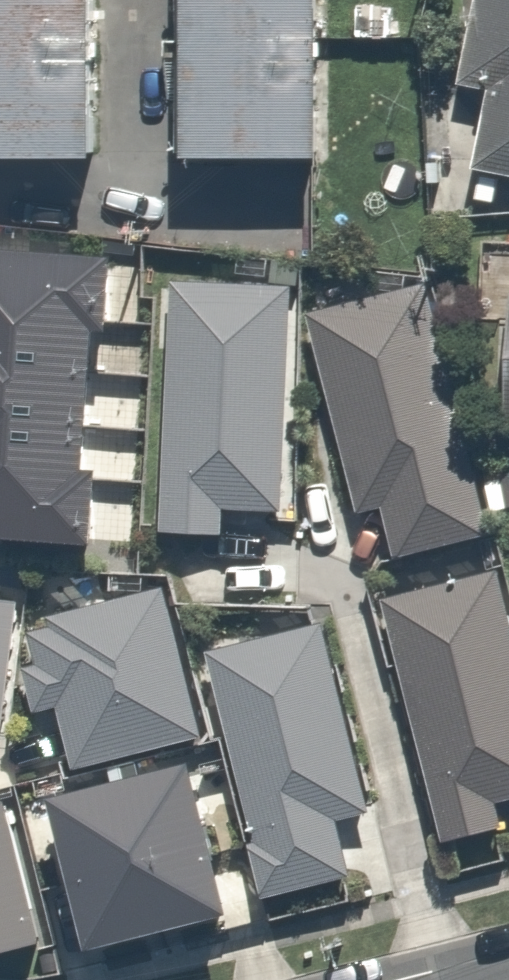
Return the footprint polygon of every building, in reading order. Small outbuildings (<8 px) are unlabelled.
[(90,156),(90,0),(0,0),(0,155),(90,156)] [(320,157),(321,0),(178,0),(178,157),(320,157)] [(461,89),(483,93),(471,165),(508,172),(508,0),(476,0),(461,89)] [(90,542),(96,466),(83,465),(93,329),(106,330),(111,254),(0,247),(0,535),(90,542)] [(291,286),(171,280),(159,530),(221,534),(221,508),(280,511),(291,286)] [(379,507),(391,558),(488,534),(424,282),(305,313),(356,512),(379,507)] [(380,599),(439,842),(501,827),(494,802),(508,799),(508,620),(496,569),(380,599)] [(72,769),(201,735),(162,586),(46,616),(49,625),(25,631),(34,663),(22,666),(33,711),(55,706),(72,769)] [(20,602),(0,599),(0,736),(20,602)] [(320,620),(206,650),(252,841),(247,842),(261,898),(350,877),(335,820),(368,812),(320,620)] [(228,910),(187,759),(47,796),(83,947),(228,910)] [(8,796),(0,798),(0,950),(45,939),(8,796)]
